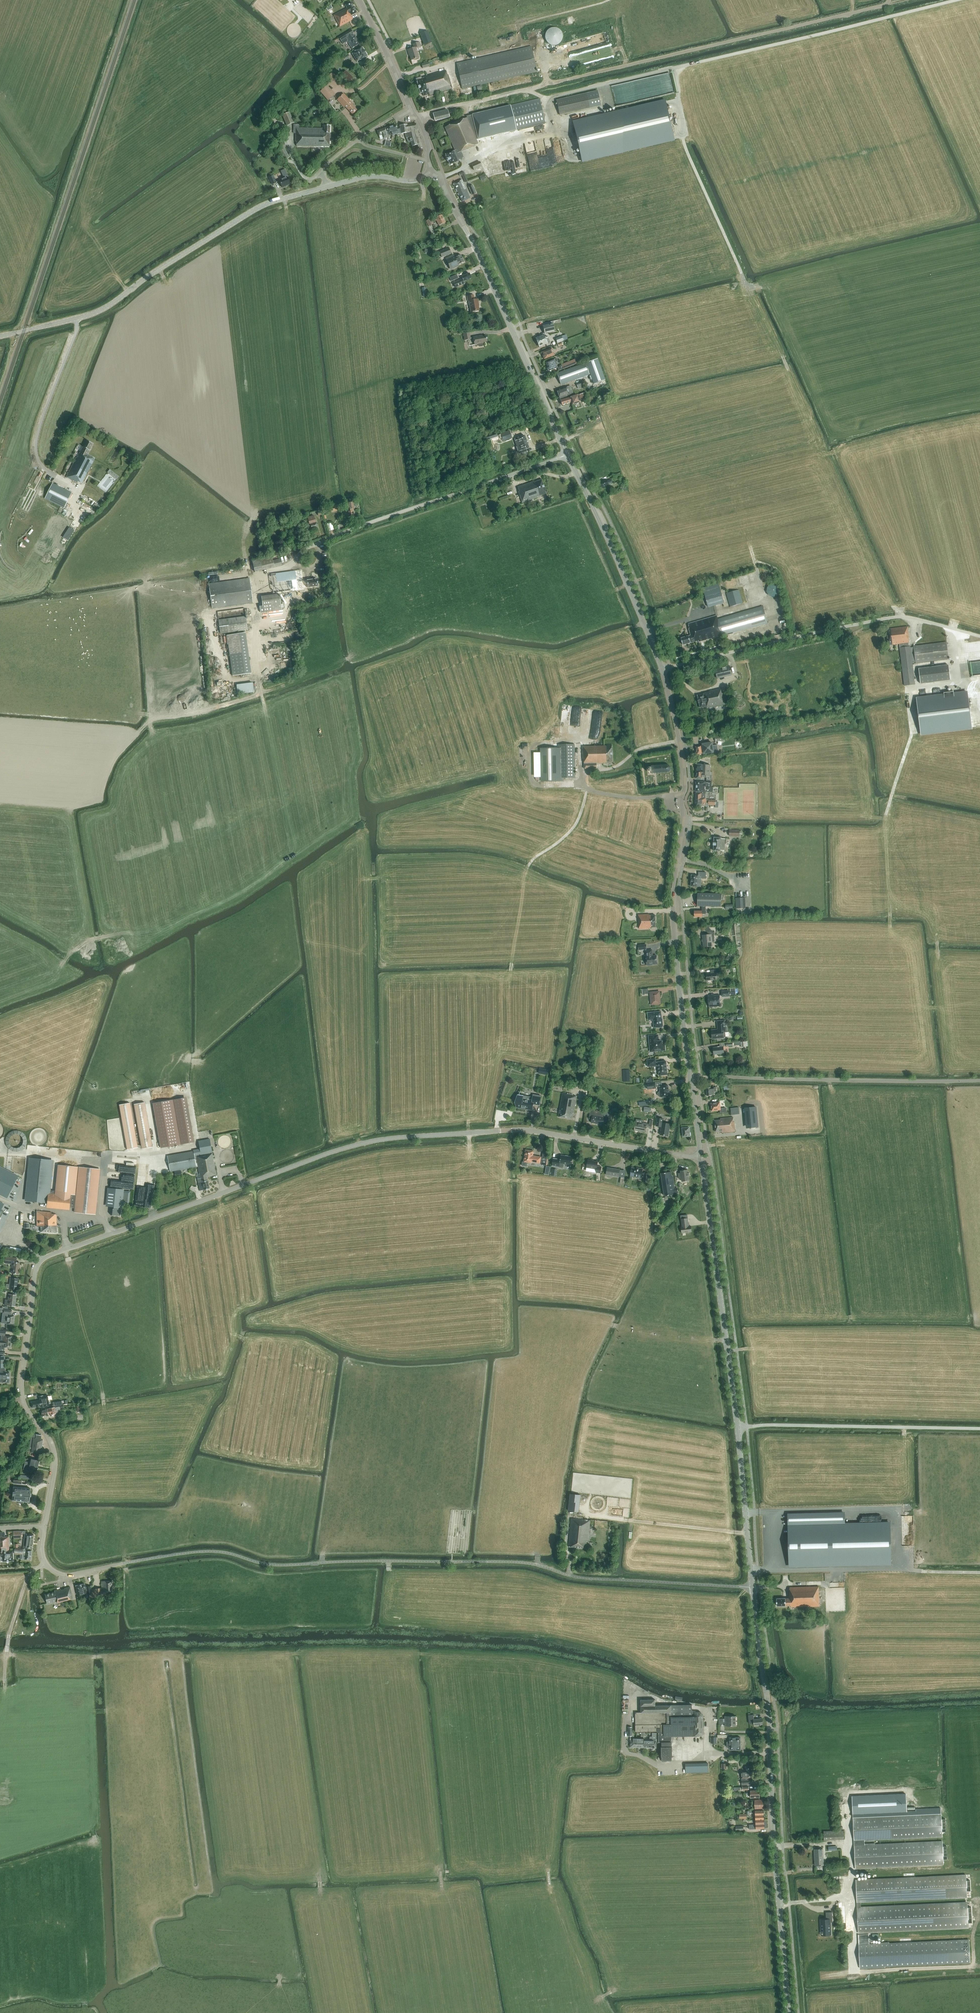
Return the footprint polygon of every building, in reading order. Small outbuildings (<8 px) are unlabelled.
[(345,5),(347,8),(334,15),(340,27),(353,20),(351,16),(357,13),(351,2),(345,5)] [(547,43),(549,44),(550,45),(551,45),(553,46),(555,45),(556,45),(558,45),(559,44),(560,42),(561,41),(562,40),(563,38),(563,36),(562,34),(562,33),(561,32),(560,30),(559,29),(557,29),(556,28),(554,28),(552,28),(551,28),(549,29),(548,30),(547,31),(546,32),(545,34),(545,36),(545,38),(545,39),(546,41),(547,43)] [(355,36),(354,37),(353,34),(351,30),(339,37),(343,44),(347,42),(352,49),(360,44),(355,36)] [(425,45),(432,43),(427,31),(421,34),(425,45)] [(416,48),(421,46),(419,42),(413,44),(414,48),(407,50),(409,54),(411,60),(419,58),(416,48)] [(531,46),(456,63),(462,89),(537,72),(531,46)] [(362,47),(354,51),(355,52),(352,53),(357,62),(360,60),(367,56),(365,52),(364,51),(362,47)] [(429,96),(452,89),(448,75),(447,75),(446,71),(425,77),(425,78),(421,79),(421,77),(416,79),(417,82),(417,83),(418,87),(418,89),(419,89),(420,93),(420,94),(420,93),(420,94),(422,93),(423,96),(429,94),(429,96)] [(332,82),(338,76),(333,72),(328,77),(332,82)] [(353,78),(347,72),(346,74),(344,72),(341,76),(348,83),(353,78)] [(639,86),(639,88),(640,88),(641,85),(644,85),(645,85),(646,90),(647,90),(648,95),(651,96),(651,98),(648,99),(673,94),(667,93),(675,91),(671,73),(633,82),(639,83),(639,86)] [(623,106),(619,85),(611,86),(615,107),(623,106)] [(335,95),(327,86),(320,92),(328,101),(335,95)] [(556,100),(559,115),(601,105),(597,90),(556,100)] [(348,110),(353,115),(357,111),(352,105),(353,104),(343,94),(337,100),(344,108),(345,107),(348,110)] [(450,165),(459,161),(459,160),(464,159),(461,151),(478,144),(475,137),(483,136),(484,138),(545,123),(539,99),(478,113),(478,116),(467,118),(445,127),(455,150),(445,154),(445,155),(446,155),(447,159),(448,161),(450,164),(450,165)] [(619,112),(573,122),(575,134),(579,149),(582,161),(628,151),(674,140),(670,121),(665,101),(619,112)] [(435,121),(449,117),(447,110),(433,114),(435,121)] [(286,126),(294,123),(289,112),(282,115),(286,126)] [(406,138),(418,134),(417,130),(418,129),(416,124),(400,126),(400,129),(401,134),(405,133),(406,138)] [(329,146),(330,126),(324,126),(324,129),(298,128),(299,125),(294,125),(293,133),(295,133),(295,142),(296,142),(296,146),(329,146)] [(396,135),(401,134),(400,129),(397,130),(395,125),(386,128),(388,133),(391,132),(392,136),(396,135)] [(389,137),(386,128),(377,131),(379,136),(382,135),(383,139),(389,137)] [(422,148),(418,134),(406,138),(407,143),(410,142),(412,146),(417,145),(419,149),(422,148)] [(526,149),(531,171),(540,169),(536,147),(526,149)] [(285,160),(289,158),(284,148),(280,151),(285,160)] [(484,171),(482,167),(479,162),(471,165),(474,170),(475,170),(477,174),(484,171)] [(467,181),(463,172),(459,174),(460,177),(462,176),(465,183),(468,181),(467,181)] [(290,184),(287,177),(279,180),(282,188),(290,184)] [(462,202),(470,198),(462,180),(454,183),(462,202)] [(439,226),(445,223),(442,215),(434,218),(435,221),(436,221),(439,226)] [(451,254),(448,248),(439,252),(441,258),(451,254)] [(459,265),(464,262),(461,255),(455,257),(451,259),(455,266),(459,265)] [(469,273),(461,277),(463,279),(453,283),(455,288),(459,286),(465,284),(464,282),(471,278),(469,273)] [(471,312),(479,311),(478,304),(478,299),(475,300),(474,295),(467,296),(468,301),(469,301),(471,312)] [(544,334),(554,331),(552,324),(543,326),(544,334)] [(546,339),(548,338),(547,336),(545,336),(544,334),(535,338),(539,347),(548,344),(546,339)] [(483,342),(487,342),(486,336),(482,336),(482,335),(473,337),(474,345),(483,343),(483,342)] [(551,348),(549,349),(541,352),(544,359),(554,355),(551,348)] [(557,364),(556,362),(558,361),(556,358),(546,363),(548,367),(547,367),(549,371),(557,368),(556,365),(557,364)] [(594,384),(605,380),(597,359),(586,363),(587,367),(586,367),(585,363),(557,374),(561,385),(589,375),(588,371),(589,370),(594,384)] [(557,368),(558,371),(573,365),(571,361),(561,365),(559,366),(560,367),(557,368)] [(570,395),(573,394),(570,386),(567,387),(557,390),(560,399),(570,395)] [(560,401),(562,405),(571,403),(571,402),(572,402),(572,405),(580,402),(577,395),(560,401)] [(509,431),(501,434),(503,440),(511,438),(509,431)] [(517,454),(518,457),(527,454),(526,449),(529,448),(527,443),(526,440),(526,441),(524,436),(514,439),(515,441),(517,447),(516,447),(518,452),(515,453),(516,455),(517,454)] [(92,444),(87,441),(84,447),(83,447),(80,453),(79,452),(66,477),(77,483),(78,481),(82,483),(95,459),(87,455),(92,444)] [(620,473),(615,475),(613,475),(615,481),(620,480),(619,478),(622,477),(621,473),(620,473)] [(537,496),(546,493),(541,480),(535,482),(534,481),(517,487),(519,491),(518,492),(522,503),(537,497),(537,496)] [(608,485),(612,483),(611,480),(607,481),(607,480),(599,483),(602,489),(609,486),(608,485)] [(64,508),(71,493),(57,486),(57,484),(56,484),(55,485),(52,483),(45,499),(64,508)] [(349,517),(354,516),(352,509),(354,509),(353,502),(346,504),(349,517),(348,517),(349,517)] [(311,530),(318,528),(316,522),(316,521),(315,520),(314,516),(308,518),(309,522),(308,522),(309,524),(311,530)] [(69,527),(63,538),(68,541),(74,531),(69,527)] [(252,561),(255,572),(263,571),(275,568),(275,567),(281,566),(280,560),(273,562),(272,556),(260,559),(252,561)] [(302,588),(318,586),(317,579),(303,581),(303,575),(302,575),(301,570),(275,574),(276,579),(274,579),(276,593),(302,590),(302,588)] [(212,609),(253,603),(250,578),(209,584),(212,609)] [(708,607),(724,603),(718,584),(703,588),(708,607)] [(768,586),(767,587),(767,588),(767,589),(767,590),(767,591),(767,592),(767,593),(768,594),(768,595),(769,595),(770,596),(771,597),(772,597),(773,597),(774,597),(776,597),(777,596),(778,596),(779,595),(780,593),(780,592),(780,591),(780,590),(780,589),(780,588),(779,587),(778,586),(777,585),(776,584),(775,584),(773,584),(771,584),(769,585),(768,586)] [(730,607),(742,603),(739,590),(726,594),(730,607)] [(263,612),(282,610),(279,594),(261,597),(263,612)] [(762,607),(743,612),(734,615),(733,612),(717,616),(688,624),(689,629),(691,636),(681,638),(683,645),(698,641),(699,642),(722,635),(748,628),(767,623),(762,607)] [(246,617),(219,620),(220,634),(248,630),(246,617)] [(916,664),(949,659),(946,642),(913,647),(913,648),(910,648),(910,647),(908,647),(908,643),(909,643),(908,638),(909,638),(908,627),(886,630),(888,646),(899,645),(905,686),(915,685),(912,663),(915,662),(916,664)] [(243,633),(227,635),(232,676),(249,673),(243,633)] [(970,664),(971,673),(975,673),(979,673),(979,662),(970,664)] [(948,665),(918,669),(920,684),(950,680),(948,665)] [(731,676),(729,666),(715,669),(715,673),(713,674),(714,676),(716,676),(717,679),(731,676)] [(707,708),(725,704),(722,693),(721,693),(720,689),(709,692),(709,693),(704,695),(704,694),(697,696),(699,701),(698,701),(699,703),(700,708),(707,707),(707,708)] [(943,692),(944,696),(917,699),(921,734),(971,728),(967,693),(953,695),(953,691),(943,692)] [(712,743),(702,744),(702,746),(696,747),(697,754),(703,754),(713,753),(712,743)] [(541,782),(564,781),(564,778),(575,778),(575,744),(559,745),(559,748),(540,748),(541,782)] [(612,762),(612,757),(612,751),(612,747),(612,745),(607,745),(607,746),(605,746),(582,747),(583,759),(584,759),(584,769),(597,768),(596,764),(603,763),(607,763),(612,763),(612,762)] [(710,776),(710,765),(697,764),(696,779),(702,779),(702,778),(706,778),(706,776),(710,776)] [(671,770),(671,768),(671,767),(670,766),(669,766),(667,765),(651,766),(651,768),(647,768),(648,772),(652,772),(652,773),(667,773),(670,772),(671,770)] [(706,792),(707,792),(712,792),(713,787),(711,787),(711,782),(704,782),(696,782),(695,792),(696,792),(696,793),(695,793),(695,806),(705,806),(708,806),(708,805),(715,805),(715,800),(706,800),(706,798),(706,792)] [(726,844),(726,839),(721,839),(721,838),(714,838),(713,851),(720,851),(724,851),(725,844),(726,844)] [(706,879),(706,873),(698,872),(698,876),(692,875),(691,875),(691,886),(691,887),(691,886),(697,887),(698,886),(701,886),(701,878),(706,879)] [(698,894),(698,906),(702,906),(704,906),(705,906),(721,907),(721,895),(698,894)] [(706,914),(705,906),(702,906),(702,911),(694,911),(694,917),(702,917),(702,914),(706,914)] [(656,927),(655,915),(649,915),(649,914),(638,915),(638,924),(639,924),(639,929),(650,928),(650,927),(656,927)] [(714,938),(714,937),(714,932),(711,929),(708,933),(708,936),(703,936),(704,946),(712,945),(711,939),(712,939),(713,939),(714,938)] [(652,950),(646,950),(646,956),(646,958),(644,958),(644,962),(646,961),(647,965),(652,965),(652,964),(657,964),(656,955),(653,956),(652,950)] [(716,973),(720,973),(720,969),(713,970),(713,973),(706,974),(707,981),(716,980),(717,980),(716,973)] [(660,1004),(659,992),(650,993),(651,1004),(660,1004)] [(719,995),(708,996),(709,1005),(715,1004),(715,1006),(720,1005),(719,995)] [(663,1027),(663,1026),(663,1022),(662,1022),(661,1012),(648,1013),(649,1020),(653,1020),(654,1028),(663,1027)] [(726,1037),(725,1032),(727,1032),(726,1020),(717,1021),(718,1030),(711,1031),(712,1038),(717,1038),(717,1039),(724,1038),(724,1037),(726,1037)] [(649,1036),(650,1051),(665,1050),(664,1044),(662,1044),(662,1041),(658,1041),(658,1035),(649,1036)] [(723,1047),(713,1047),(714,1055),(724,1054),(723,1047)] [(655,1059),(647,1060),(648,1067),(658,1066),(659,1075),(667,1075),(666,1061),(657,1062),(656,1062),(655,1059)] [(661,1096),(661,1097),(670,1096),(668,1085),(659,1086),(660,1092),(659,1092),(658,1093),(658,1095),(659,1097),(661,1096)] [(716,1087),(714,1088),(714,1087),(711,1088),(706,1088),(707,1096),(712,1095),(715,1095),(714,1092),(716,1092),(716,1087)] [(532,1110),(533,1104),(539,1105),(540,1105),(541,1096),(533,1094),(533,1097),(530,1097),(530,1098),(529,1098),(523,1097),(524,1096),(523,1096),(519,1095),(521,1091),(520,1091),(516,1102),(518,1107),(526,1109),(526,1108),(528,1108),(528,1109),(532,1110)] [(573,1095),(565,1094),(563,1093),(558,1117),(572,1119),(573,1113),(574,1113),(577,1096),(573,1096),(573,1095)] [(192,1142),(185,1098),(173,1100),(180,1144),(192,1142)] [(173,1100),(153,1103),(161,1148),(180,1144),(173,1100)] [(153,1147),(145,1102),(134,1104),(142,1149),(153,1147)] [(720,1108),(720,1102),(711,1104),(712,1111),(720,1110),(720,1113),(726,1112),(726,1108),(723,1108),(720,1108)] [(119,1105),(127,1149),(138,1148),(130,1103),(119,1105)] [(731,1109),(732,1116),(741,1114),(740,1108),(731,1109)] [(746,1108),(748,1128),(758,1127),(756,1108),(746,1108)] [(592,1119),(591,1123),(603,1125),(605,1112),(590,1109),(589,1119),(592,1119)] [(722,1133),(735,1132),(734,1122),(733,1122),(733,1117),(720,1118),(720,1120),(714,1121),(715,1132),(721,1131),(722,1133)] [(663,1119),(657,1118),(656,1126),(662,1127),(660,1135),(668,1136),(670,1124),(662,1123),(663,1119)] [(651,1128),(653,1120),(650,1120),(649,1124),(647,1124),(647,1123),(643,1123),(643,1124),(636,1123),(634,1130),(645,1132),(646,1127),(651,1128)] [(689,1128),(682,1128),(683,1136),(690,1136),(691,1135),(691,1133),(689,1133),(689,1128)] [(29,1136),(11,1130),(5,1148),(23,1154),(29,1136)] [(200,1149),(193,1150),(193,1151),(194,1156),(212,1153),(209,1139),(198,1141),(200,1149)] [(540,1163),(541,1157),(533,1155),(534,1151),(526,1150),(524,1162),(523,1162),(522,1165),(527,1166),(527,1162),(532,1163),(532,1162),(540,1163)] [(212,1153),(194,1156),(193,1151),(167,1156),(170,1172),(196,1167),(196,1163),(197,1163),(199,1174),(200,1174),(200,1178),(197,1179),(200,1191),(210,1189),(207,1177),(212,1176),(217,1175),(212,1153)] [(563,1167),(564,1164),(571,1165),(573,1157),(561,1155),(560,1159),(553,1158),(552,1166),(562,1168),(563,1167)] [(95,1214),(100,1170),(79,1167),(76,1191),(75,1191),(78,1167),(58,1165),(55,1191),(49,1190),(52,1160),(30,1158),(26,1201),(48,1203),(47,1206),(69,1209),(69,1208),(75,1208),(74,1212),(95,1214)] [(599,1173),(600,1168),(597,1167),(598,1162),(588,1160),(587,1168),(596,1169),(596,1172),(599,1173)] [(17,1176),(6,1170),(0,1167),(0,1194),(6,1197),(17,1176)] [(619,1177),(620,1170),(607,1168),(606,1175),(619,1177)] [(648,1182),(649,1173),(645,1173),(645,1174),(642,1174),(643,1169),(639,1168),(639,1169),(632,1168),(630,1176),(641,1178),(644,1178),(643,1182),(648,1182)] [(689,1179),(689,1178),(689,1177),(688,1176),(687,1170),(680,1171),(681,1173),(678,1173),(679,1179),(682,1178),(682,1181),(689,1180),(689,1179)] [(675,1193),(678,1193),(677,1188),(675,1188),(673,1177),(672,1177),(671,1172),(661,1173),(665,1196),(676,1194),(675,1193)] [(146,1204),(155,1204),(156,1176),(147,1176),(146,1204)] [(113,1209),(112,1216),(121,1216),(122,1203),(128,1204),(129,1192),(123,1191),(123,1190),(108,1188),(106,1205),(114,1206),(114,1209),(113,1209)] [(41,1233),(57,1233),(56,1214),(52,1214),(52,1212),(37,1211),(36,1227),(41,1227),(41,1233)] [(682,1233),(692,1232),(691,1226),(689,1226),(688,1218),(681,1219),(682,1227),(681,1227),(682,1233)] [(19,1274),(20,1263),(16,1262),(17,1258),(6,1257),(5,1263),(12,1264),(11,1273),(19,1274)] [(18,1278),(10,1277),(9,1289),(17,1290),(18,1278)] [(8,1300),(5,1299),(5,1305),(7,1305),(7,1306),(15,1306),(16,1295),(9,1294),(8,1300)] [(2,1319),(7,1320),(7,1324),(13,1325),(14,1316),(11,1315),(11,1314),(12,1314),(12,1310),(3,1309),(2,1319)] [(11,1342),(6,1342),(7,1341),(4,1340),(4,1341),(1,1341),(1,1340),(0,1340),(0,1345),(1,1345),(0,1350),(0,1354),(4,1355),(4,1351),(4,1347),(11,1348),(11,1345),(11,1342)] [(3,1368),(1,1368),(1,1373),(1,1381),(3,1381),(3,1382),(9,1382),(9,1372),(3,1372),(3,1368)] [(38,1401),(31,1402),(32,1408),(40,1406),(41,1407),(50,1406),(49,1406),(48,1396),(48,1395),(43,1396),(39,1397),(40,1400),(38,1401)] [(44,1408),(41,1409),(42,1416),(48,1415),(50,1414),(50,1415),(56,1414),(56,1413),(54,1407),(47,1409),(44,1409),(44,1408)] [(35,1434),(33,1434),(33,1436),(31,1436),(31,1438),(28,1451),(29,1452),(31,1452),(41,1454),(43,1440),(41,1440),(42,1435),(36,1434),(36,1435),(35,1434)] [(28,1465),(25,1464),(24,1466),(30,1468),(29,1471),(36,1473),(38,1467),(30,1465),(28,1465)] [(30,1493),(30,1488),(13,1487),(12,1500),(18,1501),(18,1502),(24,1503),(24,1501),(29,1502),(30,1497),(30,1493)] [(581,1493),(570,1492),(569,1509),(579,1510),(581,1493)] [(902,1509),(901,1510),(900,1510),(900,1511),(899,1513),(899,1514),(899,1515),(899,1516),(899,1517),(899,1518),(900,1519),(901,1520),(901,1521),(902,1521),(904,1522),(906,1522),(907,1522),(909,1522),(911,1521),(912,1520),(912,1519),(913,1518),(914,1517),(914,1516),(914,1514),(914,1513),(913,1512),(913,1511),(912,1510),(911,1509),(910,1508),(909,1508),(907,1508),(906,1507),(905,1508),(904,1508),(903,1508),(902,1509)] [(789,1515),(790,1566),(891,1564),(890,1523),(845,1524),(844,1513),(789,1515)] [(590,1526),(590,1520),(571,1518),(569,1547),(586,1548),(587,1541),(588,1541),(588,1539),(589,1532),(591,1532),(592,1526),(590,1526)] [(3,1559),(3,1561),(13,1561),(13,1552),(13,1551),(11,1551),(11,1552),(9,1552),(8,1537),(2,1537),(2,1532),(0,1532),(0,1545),(0,1552),(0,1559),(3,1559)] [(32,1549),(34,1535),(25,1534),(23,1548),(32,1549)] [(31,1560),(32,1550),(15,1548),(14,1553),(14,1554),(20,1554),(20,1558),(22,1559),(31,1560)] [(95,1597),(101,1597),(101,1593),(112,1593),(112,1581),(101,1581),(102,1588),(95,1588),(95,1597)] [(86,1591),(86,1590),(85,1587),(85,1584),(76,1586),(77,1592),(78,1595),(86,1593),(87,1593),(86,1591)] [(819,1586),(817,1586),(790,1587),(790,1592),(789,1592),(789,1598),(776,1598),(777,1606),(790,1605),(790,1607),(819,1606),(819,1586)] [(57,1602),(73,1598),(70,1587),(64,1588),(64,1589),(61,1590),(61,1589),(54,1591),(54,1592),(45,1594),(47,1604),(57,1601),(57,1602)] [(692,1705),(671,1705),(655,1705),(655,1699),(641,1700),(641,1712),(635,1712),(636,1725),(636,1732),(657,1731),(657,1732),(658,1732),(658,1742),(662,1742),(662,1747),(661,1747),(662,1756),(662,1760),(662,1762),(667,1762),(666,1760),(672,1760),(672,1756),(672,1747),(671,1736),(695,1736),(700,1736),(701,1735),(703,1734),(703,1732),(703,1716),(702,1714),(701,1713),(699,1712),(694,1712),(692,1713),(692,1705)] [(754,1725),(763,1724),(762,1718),(754,1719),(753,1715),(748,1715),(749,1724),(753,1723),(754,1725)] [(725,1716),(725,1718),(718,1718),(718,1724),(725,1723),(725,1726),(736,1726),(736,1716),(725,1716)] [(637,1747),(637,1738),(634,1738),(634,1736),(632,1736),(632,1727),(628,1727),(628,1736),(631,1736),(630,1737),(630,1747),(637,1747)] [(643,1748),(650,1748),(656,1748),(656,1739),(657,1733),(652,1733),(652,1737),(650,1737),(650,1739),(643,1739),(643,1748)] [(741,1750),(741,1737),(730,1738),(730,1742),(727,1742),(727,1747),(730,1747),(730,1750),(741,1750)] [(708,1763),(686,1764),(686,1773),(708,1772),(708,1763)] [(745,1766),(746,1772),(741,1772),(741,1778),(742,1784),(749,1784),(749,1781),(748,1778),(752,1778),(752,1766),(745,1766)] [(906,1794),(852,1796),(853,1813),(907,1811),(906,1794)] [(755,1809),(763,1808),(763,1799),(754,1800),(754,1803),(753,1803),(753,1805),(755,1805),(755,1809)] [(873,1816),(853,1817),(855,1869),(876,1868),(875,1867),(943,1864),(942,1841),(864,1845),(864,1840),(942,1836),(942,1832),(941,1819),(941,1814),(873,1817),(873,1816)] [(843,1830),(823,1831),(823,1839),(844,1839),(843,1830)] [(823,1849),(817,1849),(814,1849),(815,1865),(824,1865),(823,1849)] [(861,1907),(860,1902),(967,1897),(966,1875),(856,1880),(858,1933),(968,1928),(967,1902),(861,1907)] [(821,1930),(823,1929),(824,1933),(824,1935),(828,1935),(828,1933),(830,1933),(831,1933),(830,1922),(832,1922),(832,1912),(826,1912),(826,1919),(820,1920),(821,1930)] [(869,1934),(858,1935),(859,1947),(858,1947),(858,1952),(859,1952),(859,1960),(858,1960),(859,1965),(860,1965),(860,1968),(885,1967),(885,1966),(970,1963),(969,1940),(889,1943),(889,1942),(873,1943),(873,1944),(861,1944),(861,1943),(869,1943),(869,1934)]
